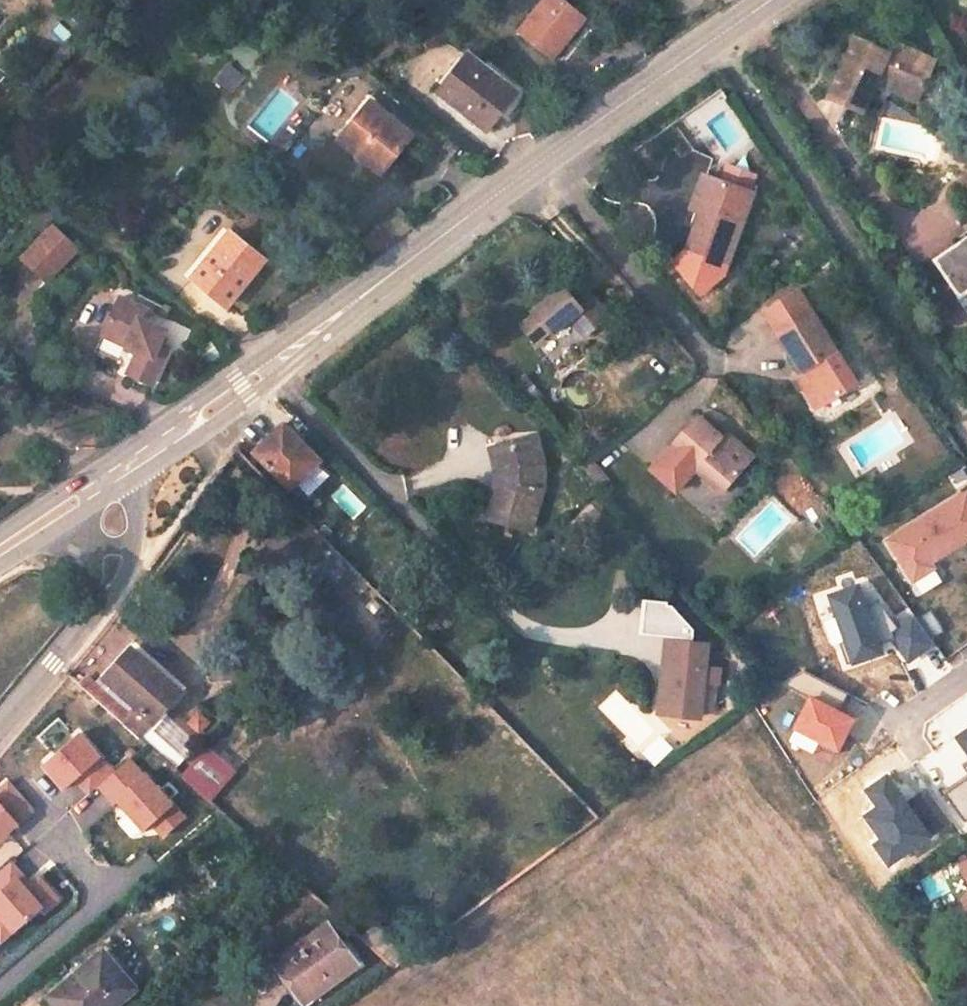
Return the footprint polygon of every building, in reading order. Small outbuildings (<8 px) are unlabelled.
[(563,0),(543,0),(517,32),(551,60),(585,18),(563,0)] [(873,83),(915,103),(935,62),(893,41),(891,46),(888,52),(873,45),(858,37),(830,95),(860,110),(873,83)] [(873,45),(888,52),(891,46),(876,39),(873,45)] [(517,90),(468,53),(437,93),(458,109),(455,114),(469,125),(473,120),(486,130),(500,112),(517,90)] [(230,64),(216,81),(232,94),(245,77),(230,64)] [(517,90),(500,112),(507,118),(524,96),(517,90)] [(412,135),(371,100),(339,138),(380,173),(412,135)] [(710,182),(701,179),(689,214),(697,217),(686,251),(725,266),(750,192),(745,191),(751,175),(723,165),(717,180),(712,178),(710,182)] [(76,250),(54,228),(24,257),(46,279),(76,250)] [(264,260),(229,231),(192,277),(227,306),(264,260)] [(935,258),(959,295),(966,289),(966,237),(935,258)] [(535,312),(523,322),(536,338),(547,328),(550,331),(566,318),(580,336),(592,326),(587,319),(599,308),(577,280),(567,289),(563,284),(532,309),(535,312)] [(851,385),(792,291),(759,313),(798,375),(818,407),(851,385)] [(149,311),(122,298),(109,326),(131,336),(127,343),(140,349),(129,373),(151,383),(168,348),(159,343),(165,329),(163,328),(145,320),(149,311)] [(599,308),(587,319),(592,326),(605,316),(599,308)] [(145,320),(163,328),(167,319),(149,311),(145,320)] [(92,354),(113,361),(117,347),(96,340),(92,354)] [(798,375),(791,379),(811,410),(818,407),(798,375)] [(541,398),(525,379),(514,389),(530,408),(541,398)] [(908,435),(933,423),(919,393),(894,405),(908,435)] [(697,414),(671,444),(723,489),(750,459),(722,435),(697,414)] [(283,424),(256,451),(291,487),(318,460),(283,424)] [(726,430),(722,435),(750,459),(754,453),(726,430)] [(534,437),(493,448),(498,468),(498,487),(490,515),(528,527),(540,492),(540,458),(534,437)] [(586,454),(577,462),(597,485),(606,477),(586,454)] [(308,491),(327,475),(318,464),(299,481),(308,491)] [(348,486),(334,494),(349,519),(363,511),(348,486)] [(966,543),(966,494),(964,490),(881,538),(907,584),(934,568),(931,564),(966,543)] [(920,601),(949,579),(939,565),(910,587),(920,601)] [(889,627),(879,598),(858,605),(852,586),(816,598),(838,663),(895,643),(900,658),(928,648),(917,617),(889,627)] [(695,633),(673,608),(669,608),(670,605),(644,602),(641,637),(668,640),(694,643),(695,633)] [(694,643),(668,640),(660,713),(700,717),(708,644),(694,643)] [(85,674),(78,682),(117,717),(138,737),(179,690),(131,648),(106,676),(138,705),(130,715),(85,674)] [(103,673),(94,682),(130,715),(138,705),(106,676),(103,673)] [(794,721),(827,751),(852,723),(819,693),(794,721)] [(163,709),(138,737),(172,767),(197,739),(163,709)] [(954,734),(966,754),(966,725),(954,734)] [(30,765),(55,794),(77,774),(132,836),(145,825),(157,839),(182,818),(127,755),(109,771),(71,728),(30,765)] [(960,762),(966,770),(940,788),(961,819),(966,815),(966,757),(960,762)] [(0,791),(0,845),(42,811),(15,779),(0,791)] [(0,867),(0,944),(2,946),(64,895),(46,872),(35,881),(14,856),(0,867)] [(957,862),(966,885),(966,858),(957,862)] [(957,898),(966,920),(966,893),(957,898)] [(328,921),(274,961),(304,1002),(358,963),(328,921)] [(396,940),(377,954),(392,968),(411,954),(396,940)] [(49,994),(59,1005),(114,1005),(136,987),(103,948),(49,994)]
